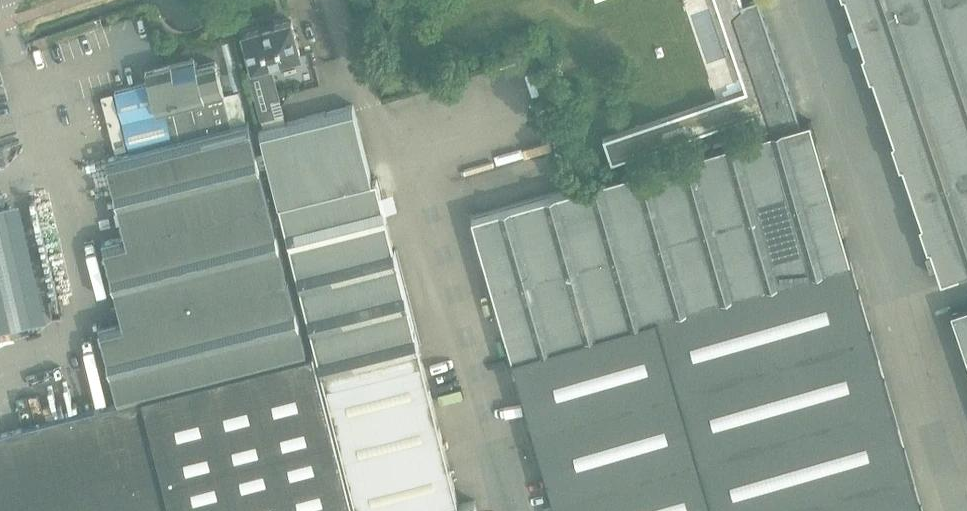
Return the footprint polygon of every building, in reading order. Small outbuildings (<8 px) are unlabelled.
[(745,91),(603,140),(612,163),(752,115),(759,133),(773,129),(766,109),(754,74),(744,46),(735,18),(743,4),(742,0),(714,0),(745,91)] [(735,18),(744,46),(771,37),(759,0),(753,0),(743,4),(735,18)] [(942,281),(966,272),(966,0),(847,0),(942,281)] [(246,42),(255,72),(301,59),(291,24),(275,28),(276,32),(246,42)] [(771,37),(744,46),(754,74),(780,65),(771,37)] [(149,85),(115,93),(122,122),(129,152),(107,158),(115,192),(118,207),(126,238),(104,244),(113,279),(116,292),(123,321),(100,326),(109,361),(112,373),(120,406),(0,436),(0,510),(350,510),(319,397),(309,359),(300,325),(297,312),(284,263),(281,250),(277,237),(266,193),(260,170),(255,156),(246,123),(242,124),(234,94),(223,96),(215,64),(215,63),(195,68),(194,63),(194,62),(146,74),(147,75),(149,85)] [(780,65),(754,74),(766,109),(792,100),(780,65)] [(792,100),(766,109),(773,129),(799,121),(792,100)] [(367,174),(350,106),(329,111),(306,116),(323,185),(367,174)] [(283,113),(262,119),(264,127),(284,122),(285,122),(283,113)] [(277,196),(323,185),(306,116),(285,122),(284,122),(264,127),(258,128),(277,196)] [(471,218),(555,510),(923,510),(811,121),(563,192),(471,218)] [(306,323),(405,296),(402,285),(376,180),(371,181),(324,193),(284,203),(277,204),(274,205),(284,242),(306,323)] [(9,331),(23,327),(37,324),(9,204),(0,206),(0,332),(9,331)] [(320,375),(419,348),(405,296),(306,323),(320,375)] [(952,311),(966,353),(966,306),(952,311)] [(333,426),(432,400),(419,348),(320,375),(333,426)] [(347,477),(445,452),(440,433),(432,400),(333,426),(347,477)] [(445,452),(347,477),(356,510),(426,510),(458,503),(445,452)] [(441,510),(476,510),(475,502),(441,510)]
